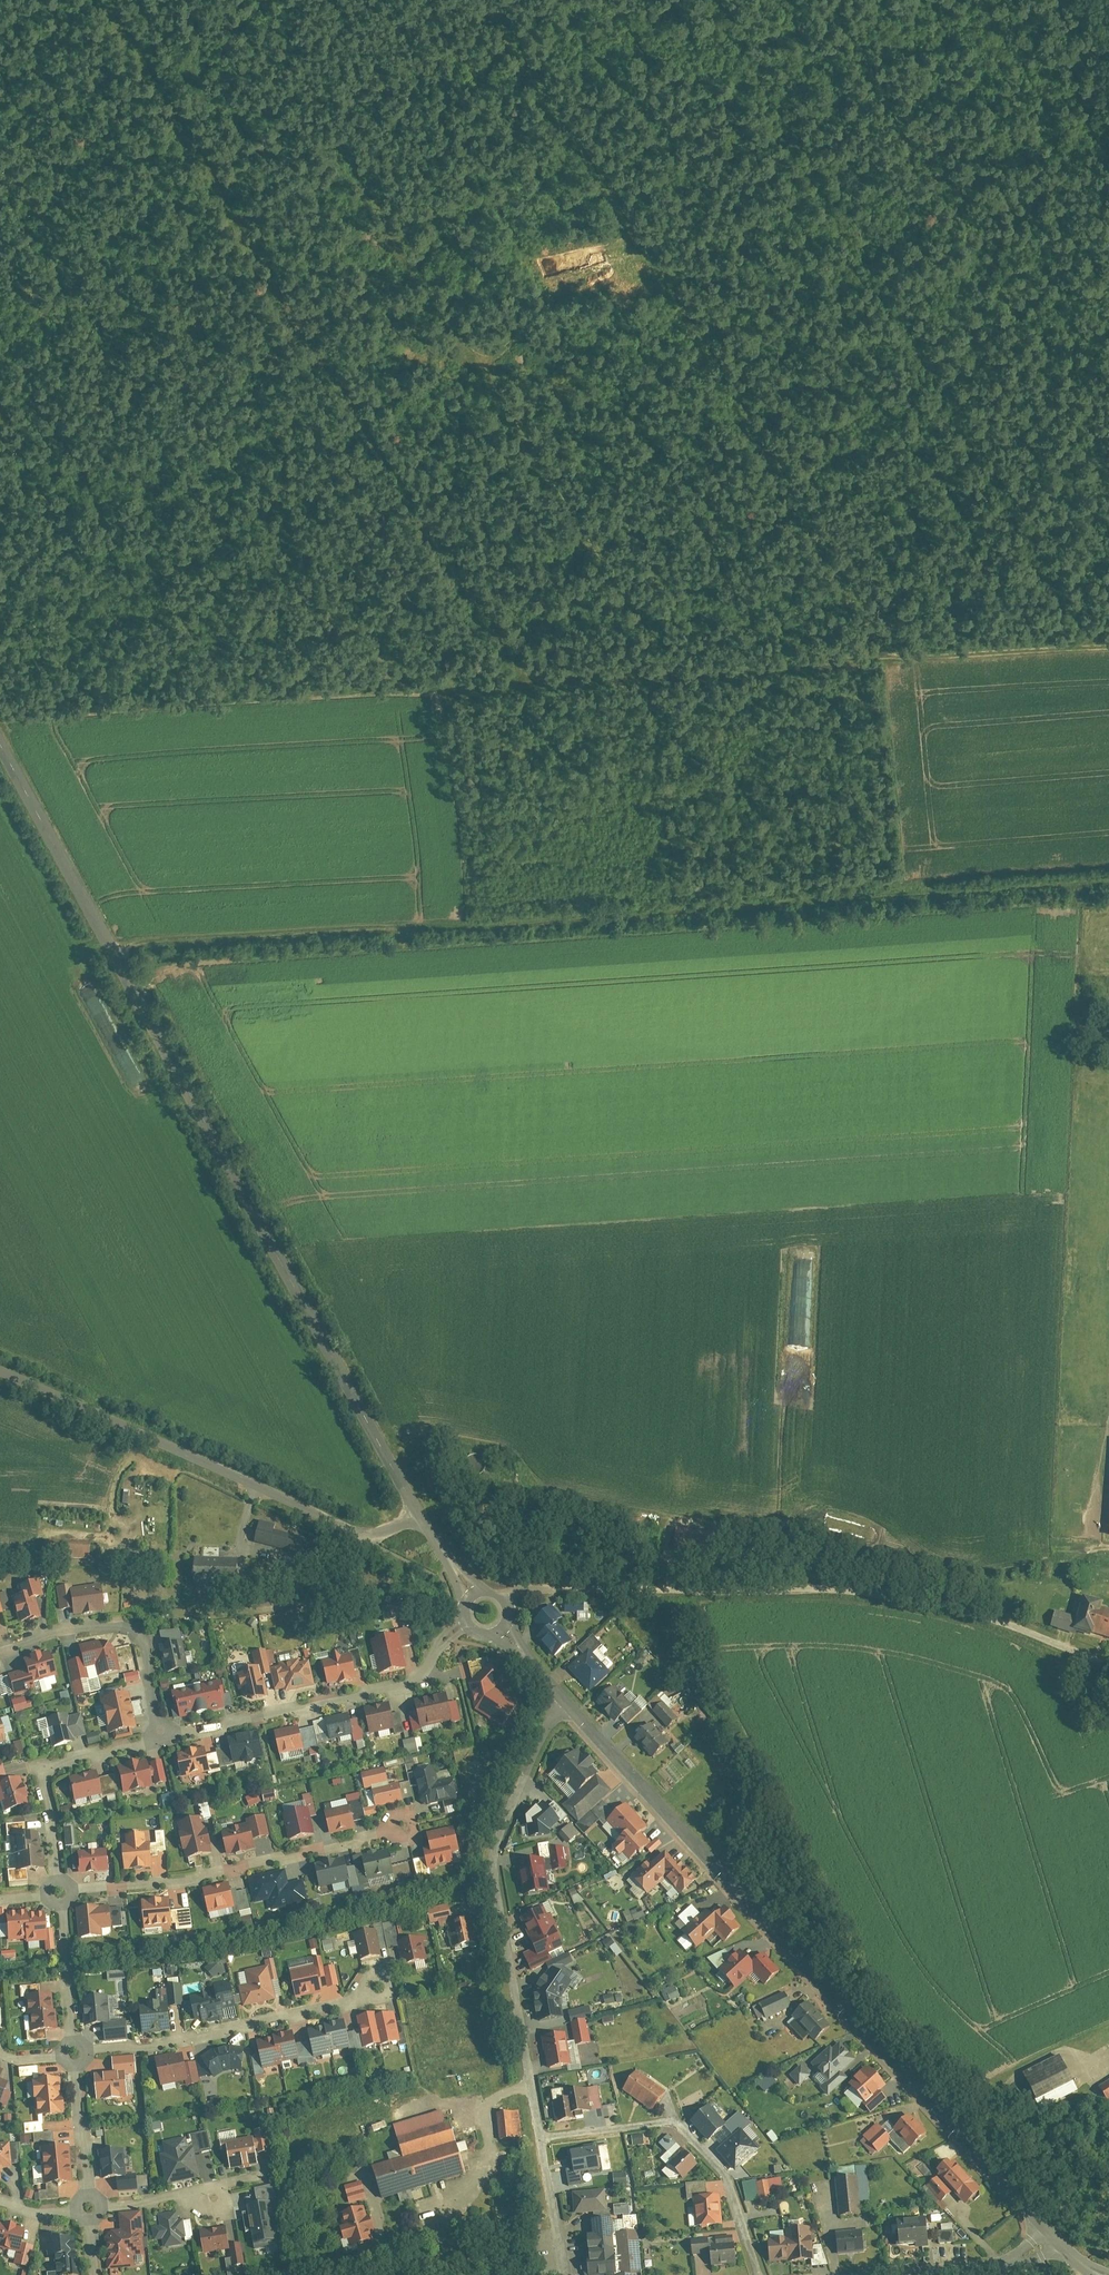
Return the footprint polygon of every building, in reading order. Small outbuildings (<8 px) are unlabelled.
[(258,1525),(254,1541),(300,1553),(304,1537),(258,1525)] [(674,1550),(710,1554),(713,1535),(676,1530),(674,1550)] [(43,1558),(89,1561),(90,1545),(44,1543),(43,1558)] [(192,1585),(237,1586),(237,1558),(193,1557),(192,1585)] [(18,1584),(21,1595),(36,1591),(38,1597),(46,1595),(41,1578),(18,1584)] [(60,1611),(71,1609),(68,1592),(67,1586),(56,1588),(60,1611)] [(71,1609),(73,1616),(103,1610),(98,1586),(68,1592),(71,1609)] [(15,1597),(21,1622),(43,1616),(38,1597),(36,1591),(21,1595),(15,1597)] [(391,1605),(393,1612),(411,1608),(409,1601),(391,1605)] [(568,1603),(569,1611),(587,1611),(587,1603),(568,1603)] [(566,1617),(555,1605),(537,1620),(547,1631),(540,1637),(556,1657),(577,1640),(561,1621),(566,1617)] [(1085,1605),(1077,1630),(1108,1639),(1108,1612),(1085,1605)] [(400,1632),(403,1646),(418,1642),(413,1625),(399,1628),(400,1632)] [(400,1632),(374,1639),(382,1672),(408,1666),(403,1646),(400,1632)] [(604,1644),(596,1635),(581,1648),(587,1654),(592,1649),(595,1653),(604,1644)] [(100,1675),(122,1670),(117,1648),(103,1639),(82,1645),(85,1657),(87,1667),(98,1664),(100,1675)] [(162,1644),(169,1672),(192,1667),(185,1639),(162,1644)] [(263,1665),(265,1674),(275,1672),(274,1667),(269,1647),(259,1649),(263,1665)] [(353,1653),(357,1668),(367,1665),(362,1647),(352,1649),(353,1653)] [(595,1653),(592,1649),(587,1654),(572,1668),(593,1690),(613,1672),(595,1653)] [(36,1681),(60,1674),(53,1650),(29,1657),(32,1668),(36,1681)] [(325,1660),(330,1683),(359,1676),(357,1668),(353,1653),(325,1660)] [(87,1667),(85,1657),(69,1661),(75,1682),(90,1678),(87,1667)] [(311,1658),(282,1665),(288,1688),(288,1690),(317,1683),(311,1658)] [(479,1708),(509,1728),(524,1705),(498,1687),(507,1673),(490,1661),(474,1685),(479,1708)] [(263,1665),(241,1670),(249,1702),(271,1696),(265,1674),(263,1665)] [(282,1665),(274,1667),(275,1672),(279,1690),(288,1688),(282,1665)] [(36,1681),(32,1668),(10,1674),(16,1695),(38,1688),(36,1681)] [(140,1670),(126,1673),(128,1682),(142,1679),(140,1670)] [(175,1690),(181,1717),(228,1706),(222,1679),(175,1690)] [(635,1704),(618,1685),(599,1702),(617,1720),(623,1715),(635,1704)] [(420,1709),(424,1727),(456,1719),(451,1702),(449,1691),(417,1699),(420,1709)] [(109,1733),(134,1728),(132,1719),(142,1717),(139,1702),(129,1704),(127,1692),(102,1698),(109,1733)] [(28,1696),(14,1700),(18,1712),(31,1708),(28,1696)] [(451,1702),(456,1719),(464,1717),(460,1699),(451,1702)] [(367,1707),(373,1733),(398,1726),(395,1713),(392,1701),(367,1707)] [(680,1718),(665,1702),(656,1710),(671,1726),(680,1718)] [(623,1715),(630,1723),(643,1711),(635,1704),(623,1715)] [(416,1729),(424,1727),(420,1709),(412,1711),(416,1729)] [(402,1711),(395,1713),(398,1726),(400,1732),(407,1730),(402,1711)] [(76,1738),(88,1735),(82,1713),(70,1716),(70,1712),(48,1718),(55,1746),(77,1740),(76,1738)] [(350,1712),(328,1717),(331,1730),(333,1739),(355,1733),(352,1720),(350,1712)] [(8,1740),(3,1716),(0,1717),(0,1742),(8,1740)] [(316,1726),(318,1734),(331,1730),(328,1717),(315,1721),(316,1726)] [(363,1718),(352,1720),(355,1733),(357,1741),(368,1738),(363,1718)] [(672,1742),(655,1723),(639,1738),(656,1756),(672,1742)] [(276,1730),(282,1753),(306,1747),(302,1729),(301,1724),(276,1730)] [(316,1726),(302,1729),(306,1747),(307,1750),(322,1746),(318,1734),(316,1726)] [(233,1746),(237,1762),(268,1754),(262,1730),(231,1737),(233,1746)] [(16,1755),(23,1754),(21,1742),(14,1743),(16,1755)] [(179,1753),(185,1777),(213,1769),(210,1754),(207,1746),(179,1753)] [(220,1752),(223,1765),(237,1762),(233,1746),(219,1749),(220,1752)] [(579,1751),(559,1769),(580,1793),(600,1774),(593,1767),(598,1763),(589,1753),(584,1757),(579,1751)] [(220,1752),(210,1754),(213,1769),(214,1774),(224,1771),(223,1765),(220,1752)] [(119,1766),(126,1792),(156,1784),(149,1758),(119,1766)] [(165,1759),(153,1762),(159,1784),(171,1781),(165,1759)] [(32,1804),(23,1775),(10,1779),(5,1764),(0,1765),(0,1802),(5,1801),(8,1810),(32,1804)] [(431,1805),(462,1797),(456,1777),(442,1780),(438,1765),(416,1770),(424,1800),(431,1805)] [(368,1786),(391,1781),(388,1767),(365,1772),(368,1786)] [(71,1776),(77,1800),(104,1793),(100,1777),(98,1769),(71,1776)] [(115,1774),(100,1777),(104,1793),(105,1798),(120,1794),(115,1774)] [(580,1793),(567,1804),(581,1820),(593,1809),(605,1799),(614,1790),(600,1774),(580,1793)] [(376,1788),(380,1806),(407,1800),(403,1782),(376,1788)] [(268,1802),(280,1799),(278,1789),(265,1791),(268,1802)] [(356,1819),(369,1816),(367,1808),(364,1792),(351,1795),(353,1805),(356,1819)] [(245,1797),(248,1807),(261,1803),(257,1793),(245,1797)] [(311,1807),(313,1816),(319,1815),(314,1793),(308,1794),(311,1807)] [(529,1816),(532,1838),(554,1835),(553,1829),(564,1818),(546,1799),(529,1816)] [(605,1799),(593,1809),(602,1819),(606,1823),(611,1819),(618,1813),(605,1799)] [(653,1840),(645,1831),(650,1825),(629,1802),(618,1813),(611,1819),(626,1836),(617,1845),(625,1853),(626,1852),(632,1859),(653,1840)] [(206,1816),(207,1819),(215,1817),(212,1803),(204,1805),(206,1816)] [(356,1819),(353,1805),(329,1810),(334,1834),(358,1829),(356,1819)] [(379,1814),(378,1805),(367,1808),(369,1816),(379,1814)] [(292,1839),(317,1834),(313,1816),(311,1807),(286,1812),(292,1839)] [(578,1822),(588,1832),(602,1819),(593,1809),(581,1820),(578,1822)] [(253,1824),(257,1839),(273,1835),(268,1814),(252,1817),(253,1824)] [(189,1858),(214,1852),(207,1819),(206,1816),(181,1822),(189,1858)] [(13,1833),(27,1833),(26,1823),(8,1824),(9,1834),(13,1833)] [(574,1823),(562,1834),(571,1844),(583,1833),(574,1823)] [(230,1854),(259,1848),(257,1839),(253,1824),(224,1830),(230,1854)] [(72,1845),(71,1826),(63,1826),(65,1846),(72,1845)] [(457,1826),(430,1833),(433,1846),(436,1855),(456,1850),(462,1849),(457,1826)] [(159,1831),(160,1851),(169,1850),(168,1830),(159,1831)] [(19,1851),(42,1849),(41,1832),(27,1833),(13,1833),(14,1851),(19,1851)] [(125,1844),(127,1870),(155,1867),(153,1842),(149,1842),(148,1832),(128,1833),(129,1843),(125,1844)] [(652,1854),(666,1842),(660,1835),(646,1848),(652,1854)] [(571,1845),(553,1847),(556,1869),(568,1868),(567,1860),(573,1859),(571,1845)] [(459,1862),(456,1850),(436,1855),(433,1846),(426,1847),(429,1857),(432,1869),(459,1862)] [(82,1873),(112,1870),(110,1847),(80,1850),(82,1873)] [(19,1851),(20,1869),(28,1869),(47,1868),(46,1849),(42,1849),(19,1851)] [(365,1856),(371,1877),(398,1871),(392,1849),(365,1856)] [(684,1894),(699,1880),(670,1850),(655,1864),(652,1860),(635,1876),(651,1893),(669,1877),(684,1894)] [(357,1866),(363,1887),(373,1884),(371,1877),(365,1856),(365,1854),(355,1856),(357,1866)] [(317,1863),(323,1886),(353,1879),(350,1868),(347,1856),(317,1863)] [(432,1869),(429,1857),(417,1860),(422,1880),(434,1877),(432,1869)] [(545,1857),(521,1861),(526,1894),(551,1890),(545,1857)] [(357,1866),(350,1868),(353,1879),(355,1889),(363,1887),(357,1866)] [(28,1879),(28,1869),(20,1869),(10,1870),(11,1880),(28,1879)] [(287,1869),(252,1878),(258,1903),(271,1899),(274,1911),(311,1901),(305,1879),(291,1883),(287,1869)] [(205,1888),(211,1912),(237,1905),(234,1893),(231,1882),(205,1888)] [(248,1890),(234,1893),(237,1905),(239,1912),(253,1908),(248,1890)] [(173,1899),(146,1901),(148,1928),(175,1926),(174,1910),(173,1899)] [(690,1926),(703,1913),(695,1904),(681,1917),(690,1926)] [(79,1907),(81,1938),(105,1936),(105,1928),(114,1927),(113,1907),(113,1905),(79,1907)] [(453,1905),(431,1909),(433,1922),(455,1918),(453,1905)] [(728,1941),(744,1926),(738,1919),(740,1918),(728,1905),(717,1915),(709,1907),(703,1913),(690,1926),(685,1931),(701,1948),(719,1931),(728,1941)] [(113,1907),(114,1927),(125,1926),(124,1906),(113,1907)] [(10,1921),(9,1912),(9,1907),(0,1908),(1,1922),(10,1921)] [(547,1907),(525,1917),(538,1945),(563,1934),(553,1913),(550,1914),(547,1907)] [(623,1913),(627,1923),(644,1917),(641,1907),(623,1913)] [(194,1908),(174,1910),(175,1926),(175,1930),(195,1929),(194,1908)] [(11,1940),(29,1938),(27,1913),(27,1911),(9,1912),(10,1921),(11,1940)] [(29,1941),(50,1940),(49,1928),(48,1912),(27,1913),(29,1938),(29,1941)] [(476,1919),(451,1924),(455,1947),(481,1942),(476,1919)] [(401,1945),(397,1922),(377,1926),(377,1929),(381,1950),(401,1945)] [(56,1928),(49,1928),(50,1940),(50,1950),(57,1949),(56,1928)] [(377,1929),(356,1934),(362,1959),(383,1955),(381,1950),(377,1929)] [(527,1952),(534,1969),(549,1962),(556,1959),(552,1952),(568,1944),(563,1934),(538,1945),(538,1947),(527,1952)] [(425,1936),(401,1941),(406,1965),(430,1960),(425,1936)] [(616,1957),(621,1953),(614,1944),(609,1948),(616,1957)] [(768,1984),(784,1970),(767,1952),(756,1962),(744,1948),(721,1968),(739,1987),(756,1971),(768,1984)] [(556,1959),(549,1962),(553,1971),(555,1970),(576,1961),(572,1952),(556,1959)] [(715,1953),(708,1960),(712,1964),(719,1957),(715,1953)] [(321,1967),(323,1977),(330,1976),(328,1968),(326,1956),(319,1957),(321,1967)] [(271,1966),(274,1980),(281,1978),(277,1958),(270,1960),(271,1966)] [(247,2006),(278,1999),(274,1980),(271,1966),(249,1971),(251,1983),(242,1985),(247,2006)] [(338,1966),(328,1968),(330,1976),(332,1988),(342,1986),(338,1966)] [(299,1997),(326,1992),(323,1977),(321,1967),(294,1973),(299,1997)] [(538,1991),(542,2020),(566,2016),(564,1998),(574,1982),(555,1970),(538,1991)] [(206,2022),(225,2018),(224,2009),(240,2006),(234,1979),(218,1982),(220,1992),(194,1997),(199,2020),(205,2018),(206,2022)] [(171,2003),(171,2006),(185,2005),(183,1983),(169,1985),(171,2003)] [(27,1995),(42,1994),(41,1985),(22,1986),(23,1995),(27,1995)] [(669,2002),(680,1995),(674,1985),(663,1992),(669,2002)] [(769,2019),(795,2006),(787,1991),(762,2003),(769,2019)] [(31,2014),(57,2012),(56,1993),(42,1994),(27,1995),(28,2014),(31,2014)] [(85,1996),(87,2025),(107,2024),(113,2023),(111,1994),(85,1996)] [(831,2026),(809,2001),(793,2016),(815,2040),(831,2026)] [(146,2033),(174,2030),(171,2006),(171,2003),(143,2006),(146,2033)] [(592,2006),(573,2010),(575,2021),(595,2016),(592,2006)] [(46,2030),(61,2029),(60,2012),(57,2012),(31,2014),(32,2031),(46,2030)] [(402,2040),(396,2012),(380,2015),(385,2044),(402,2040)] [(379,2013),(361,2017),(363,2030),(367,2047),(385,2044),(380,2015),(379,2013)] [(329,2025),(334,2051),(352,2048),(349,2033),(346,2019),(329,2023),(329,2025)] [(589,2019),(575,2022),(579,2045),(593,2042),(589,2019)] [(113,2023),(107,2024),(107,2030),(130,2029),(129,2022),(113,2023)] [(314,2040),(317,2057),(335,2054),(334,2051),(329,2025),(311,2028),(314,2040)] [(130,2029),(107,2030),(108,2041),(131,2039),(130,2029)] [(47,2039),(46,2030),(32,2031),(29,2031),(29,2040),(47,2039)] [(279,2037),(284,2061),(300,2058),(298,2044),(295,2030),(278,2034),(279,2037)] [(363,2030),(357,2032),(361,2051),(362,2056),(368,2055),(367,2047),(363,2030)] [(357,2032),(349,2033),(352,2048),(353,2053),(361,2051),(357,2032)] [(568,2032),(545,2036),(551,2067),(573,2063),(568,2032)] [(264,2054),(266,2068),(284,2064),(284,2061),(279,2037),(261,2040),(264,2054)] [(298,2044),(300,2058),(317,2057),(314,2040),(298,2044)] [(839,2043),(811,2066),(826,2085),(855,2061),(839,2043)] [(213,2051),(204,2057),(205,2059),(214,2074),(217,2080),(227,2073),(235,2071),(246,2071),(249,2047),(231,2044),(213,2051)] [(183,2052),(158,2057),(164,2085),(189,2080),(186,2064),(183,2052)] [(266,2068),(264,2054),(253,2056),(257,2075),(267,2073),(266,2068)] [(1041,2101),(1077,2082),(1062,2054),(1026,2073),(1041,2101)] [(115,2058),(116,2074),(127,2072),(140,2071),(138,2055),(115,2058)] [(205,2059),(199,2061),(202,2077),(214,2074),(205,2059)] [(199,2061),(186,2064),(189,2080),(190,2084),(203,2082),(202,2077),(199,2061)] [(852,2083),(870,2102),(883,2090),(889,2084),(872,2065),(852,2083)] [(41,2075),(40,2066),(22,2067),(22,2077),(41,2075)] [(810,2077),(801,2067),(790,2077),(799,2087),(810,2077)] [(97,2076),(100,2100),(130,2097),(127,2072),(116,2074),(97,2076)] [(665,2093),(637,2072),(623,2091),(651,2112),(665,2093)] [(821,2089),(828,2098),(848,2081),(841,2073),(821,2089)] [(35,2079),(38,2115),(67,2113),(64,2077),(35,2079)] [(601,2086),(580,2089),(584,2112),(605,2108),(601,2086)] [(584,2112),(580,2089),(566,2092),(568,2100),(557,2102),(560,2122),(582,2118),(581,2112),(584,2112)] [(890,2098),(883,2090),(870,2102),(867,2104),(875,2112),(890,2098)] [(557,2091),(550,2092),(551,2100),(558,2099),(557,2091)] [(725,2126),(709,2107),(691,2123),(708,2142),(725,2126)] [(444,2111),(396,2125),(406,2157),(459,2141),(453,2120),(448,2122),(444,2111)] [(521,2111),(500,2113),(503,2140),(524,2137),(521,2111)] [(748,2121),(740,2113),(727,2125),(736,2133),(748,2121)] [(931,2133),(913,2114),(898,2128),(915,2147),(931,2133)] [(35,2133),(46,2132),(45,2122),(26,2123),(27,2134),(35,2133)] [(363,2126),(364,2132),(379,2129),(378,2123),(363,2126)] [(881,2152),(895,2139),(880,2123),(866,2136),(881,2152)] [(256,2136),(259,2153),(273,2151),(269,2129),(255,2131),(256,2136)] [(759,2152),(740,2130),(716,2151),(735,2173),(759,2152)] [(45,2141),(45,2147),(57,2146),(56,2131),(46,2132),(35,2133),(36,2142),(45,2141)] [(197,2147),(199,2153),(215,2150),(211,2131),(195,2134),(197,2147)] [(645,2133),(634,2135),(636,2146),(647,2144),(645,2133)] [(679,2143),(672,2134),(661,2142),(669,2151),(679,2143)] [(20,2136),(21,2144),(32,2144),(31,2135),(20,2136)] [(169,2185),(204,2178),(199,2153),(197,2147),(192,2148),(190,2136),(166,2142),(168,2153),(163,2155),(169,2185)] [(229,2141),(234,2169),(261,2165),(259,2153),(256,2136),(229,2141)] [(406,2157),(376,2166),(385,2198),(468,2173),(459,2141),(406,2157)] [(15,2167),(13,2142),(0,2142),(0,2180),(4,2180),(3,2172),(6,2168),(15,2167)] [(60,2183),(75,2182),(72,2145),(57,2146),(45,2147),(43,2147),(46,2184),(48,2184),(60,2183)] [(120,2178),(129,2177),(127,2148),(101,2150),(104,2179),(120,2178)] [(599,2148),(571,2153),(575,2178),(604,2172),(599,2148)] [(701,2164),(685,2148),(671,2162),(687,2178),(701,2164)] [(981,2190),(953,2161),(937,2176),(965,2205),(981,2190)] [(626,2173),(612,2174),(613,2189),(627,2188),(626,2173)] [(129,2177),(120,2178),(121,2192),(142,2190),(141,2176),(129,2177)] [(742,2184),(745,2202),(784,2195),(780,2177),(742,2184)] [(939,2177),(927,2188),(940,2202),(951,2191),(939,2177)] [(856,2178),(835,2180),(839,2217),(860,2215),(856,2178)] [(348,2185),(354,2204),(370,2199),(364,2180),(348,2185)] [(61,2198),(60,2183),(48,2184),(49,2190),(42,2191),(42,2200),(61,2198)] [(259,2188),(261,2201),(280,2197),(278,2184),(259,2188)] [(605,2191),(573,2193),(575,2214),(606,2212),(605,2191)] [(722,2227),(720,2197),(692,2199),(694,2229),(722,2227)] [(251,2206),(258,2245),(281,2241),(274,2202),(251,2206)] [(351,2246),(377,2239),(368,2206),(342,2213),(351,2246)] [(136,2255),(148,2254),(144,2211),(122,2213),(123,2230),(114,2230),(107,2238),(110,2269),(138,2267),(136,2255)] [(180,2212),(162,2214),(163,2225),(154,2226),(156,2240),(165,2239),(166,2248),(185,2245),(184,2238),(189,2237),(187,2220),(181,2221),(180,2212)] [(898,2219),(899,2245),(928,2244),(926,2218),(898,2219)] [(612,2219),(586,2221),(589,2274),(616,2274),(612,2219)] [(21,2251),(23,2243),(26,2227),(0,2221),(0,2247),(21,2251)] [(639,2221),(613,2223),(616,2274),(642,2274),(639,2221)] [(204,2229),(207,2253),(232,2249),(232,2245),(229,2226),(204,2229)] [(814,2263),(811,2230),(784,2232),(785,2239),(768,2241),(770,2266),(814,2263)] [(938,2231),(939,2244),(954,2243),(954,2230),(938,2231)] [(58,2274),(77,2274),(83,2274),(81,2255),(78,2255),(76,2236),(64,2237),(64,2232),(42,2234),(43,2252),(50,2251),(50,2256),(57,2255),(58,2274)] [(863,2232),(835,2234),(837,2255),(864,2253),(863,2232)] [(710,2241),(691,2242),(691,2256),(711,2255),(710,2241)] [(36,2246),(23,2243),(21,2251),(18,2265),(32,2268),(36,2246)] [(244,2244),(232,2245),(232,2249),(234,2266),(247,2264),(244,2244)] [(711,2246),(711,2269),(737,2268),(736,2245),(711,2246)] [(827,2267),(821,2248),(813,2248),(815,2268),(827,2267)]
